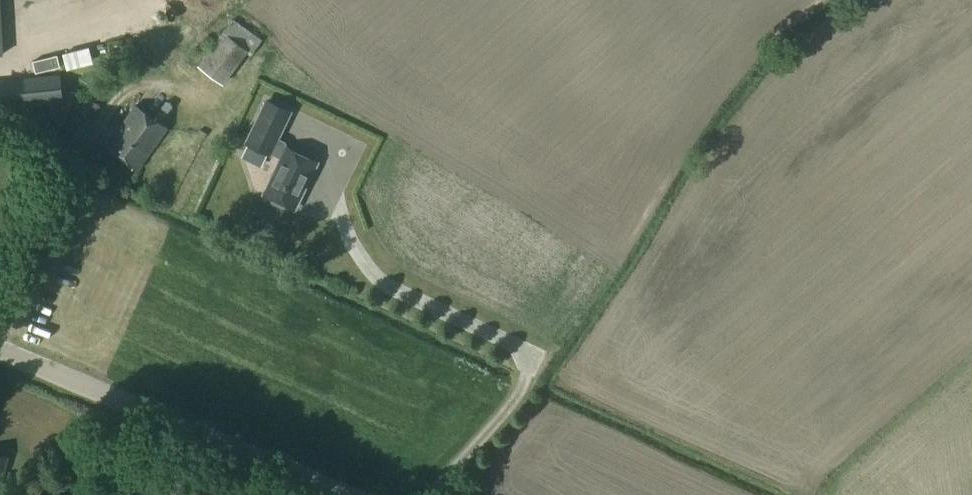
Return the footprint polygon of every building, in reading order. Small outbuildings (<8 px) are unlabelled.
[(233,19),(223,32),(248,51),(246,54),(250,57),(262,40),(233,19)] [(215,32),(191,68),(218,86),(243,50),(215,32)] [(0,80),(0,111),(64,105),(61,74),(0,80)] [(267,101),(246,142),(270,154),(271,152),(281,157),(264,194),(272,198),(272,202),(283,207),(287,205),(295,209),(317,163),(282,146),(284,143),(276,140),(290,112),(267,101)] [(135,105),(106,145),(138,169),(167,128),(135,105)]
